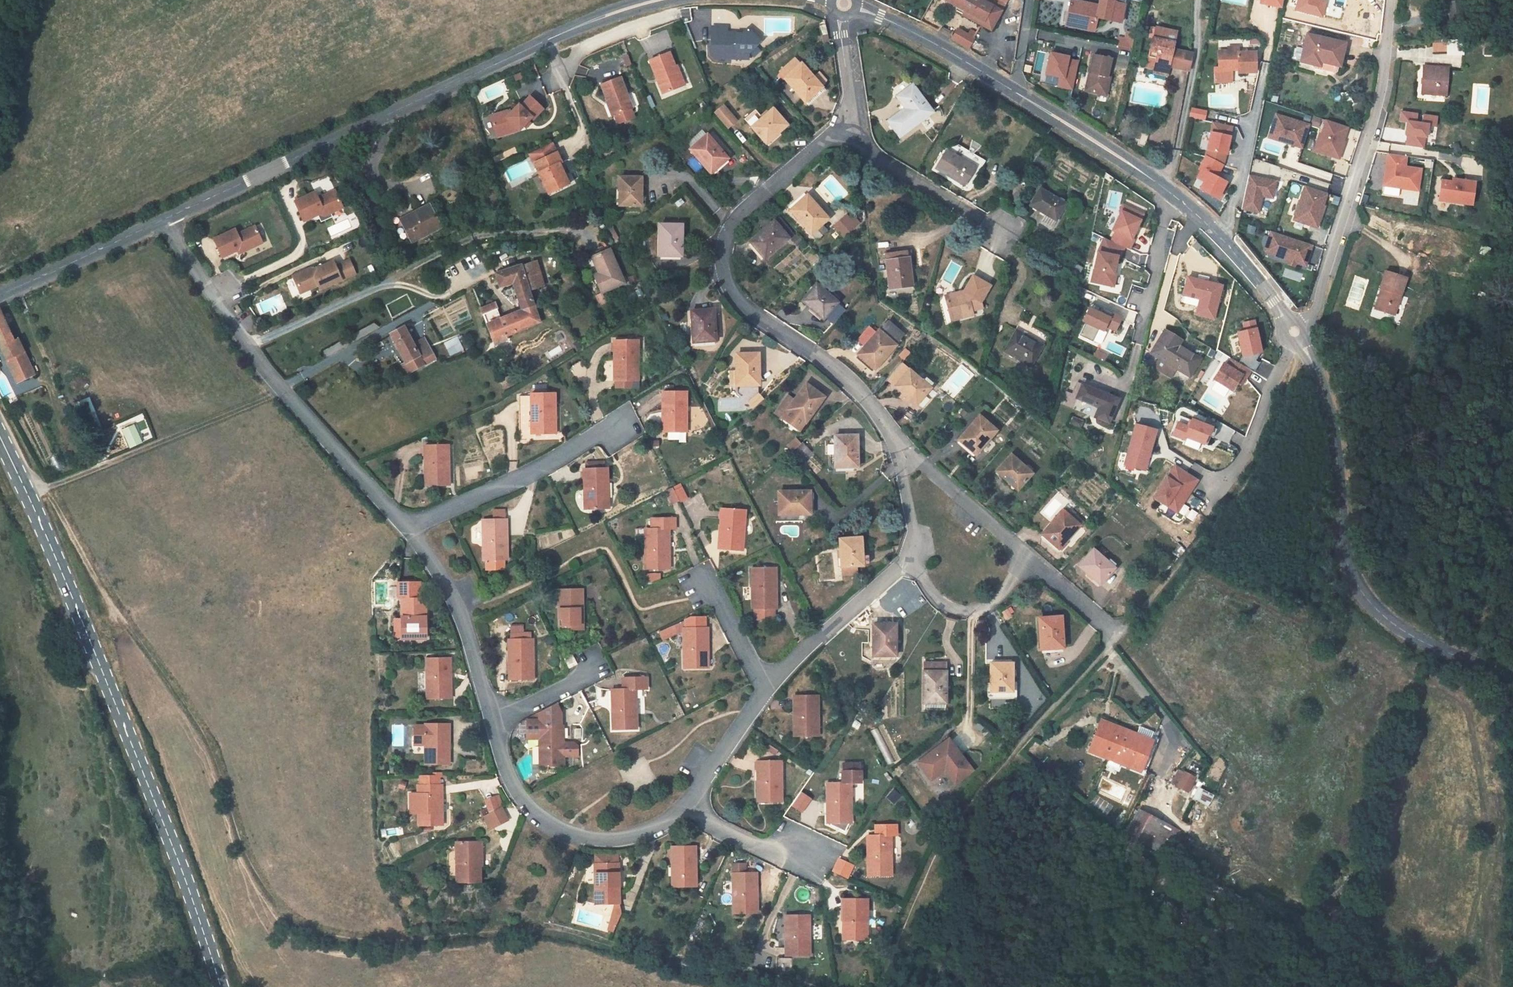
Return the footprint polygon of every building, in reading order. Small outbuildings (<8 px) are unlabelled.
[(963,14),(991,29),(1005,4),(999,0),(945,0),(964,11),(963,14)] [(1097,11),(1087,9),(1088,3),(1072,0),(1070,0),(1065,21),(1094,28),(1096,18),(1120,23),(1124,5),(1112,2),(1112,0),(1099,0),(1097,11)] [(1087,9),(1097,11),(1099,0),(1089,0),(1088,3),(1087,9)] [(1447,3),(1448,11),(1460,10),(1460,2),(1447,3)] [(1448,11),(1449,28),(1462,27),(1460,10),(1448,11)] [(1094,28),(1065,21),(1065,25),(1093,31),(1094,28)] [(727,27),(712,27),(711,53),(716,58),(736,58),(749,59),(749,53),(760,42),(748,28),(742,34),(736,33),(727,32),(727,27)] [(1182,62),(1181,67),(1189,69),(1192,53),(1173,49),(1177,31),(1156,27),(1154,38),(1153,38),(1147,65),(1155,67),(1168,70),(1169,65),(1171,60),(1182,62)] [(955,33),(951,39),(969,48),(977,33),(971,30),(968,35),(961,30),(958,35),(955,33)] [(1118,38),(1116,46),(1131,49),(1134,34),(1127,32),(1125,40),(1118,38)] [(1307,35),(1301,61),(1314,64),(1315,60),(1321,61),(1340,66),(1345,44),(1307,35)] [(1433,44),(1433,52),(1448,51),(1447,43),(1433,44)] [(1231,68),(1239,68),(1239,73),(1256,72),(1256,53),(1239,53),(1238,47),(1228,48),(1228,51),(1218,52),(1219,69),(1231,68)] [(1058,78),(1056,87),(1072,91),(1080,59),(1047,51),(1041,74),(1058,78)] [(649,60),(663,94),(681,86),(674,67),(675,67),(669,52),(649,60)] [(1111,58),(1093,54),(1088,72),(1091,73),(1087,90),(1105,95),(1109,77),(1107,76),(1111,58)] [(811,94),(812,95),(822,87),(801,64),(801,65),(795,59),(780,72),(786,78),(784,79),(804,101),(811,94)] [(675,67),(674,67),(681,86),(684,85),(677,66),(675,67)] [(1425,67),(1423,93),(1445,95),(1447,68),(1425,67)] [(1232,82),(1231,68),(1219,69),(1215,69),(1215,83),(1232,82)] [(632,108),(620,77),(601,85),(613,115),(615,115),(630,109),(632,108)] [(1245,80),(1241,80),(1240,80),(1239,81),(1239,90),(1248,90),(1247,82),(1245,82),(1245,80)] [(934,112),(913,85),(897,97),(906,108),(888,121),(900,137),(934,112)] [(811,94),(804,101),(808,105),(825,90),(822,87),(812,95),(811,94)] [(531,118),(533,119),(543,109),(530,96),(520,107),(519,105),(513,111),(510,109),(508,111),(491,116),(497,137),(519,130),(531,118)] [(716,113),(729,128),(737,121),(724,106),(716,113)] [(767,144),(788,125),(773,108),(762,118),(755,110),(745,119),(767,144)] [(1189,108),(1189,118),(1205,119),(1205,109),(1189,108)] [(615,115),(618,123),(634,117),(630,109),(615,115)] [(1302,149),(1310,124),(1274,113),(1266,138),(1302,149)] [(1338,161),(1349,127),(1323,118),(1311,151),(1338,161)] [(1221,179),(1231,125),(1208,121),(1198,179),(1200,179),(1198,193),(1221,197),(1224,180),(1221,179)] [(718,167),(727,159),(707,135),(702,140),(691,150),(710,172),(717,166),(718,167)] [(987,162),(958,145),(949,147),(936,169),(966,187),(977,168),(981,171),(987,162)] [(557,152),(534,163),(540,175),(535,177),(539,184),(543,182),(549,194),(569,184),(559,163),(561,162),(557,152)] [(1385,153),(1381,186),(1418,191),(1421,168),(1406,166),(1407,156),(1385,153)] [(1263,197),(1272,199),(1277,181),(1249,174),(1240,210),(1258,214),(1263,197)] [(1471,207),(1475,182),(1441,176),(1436,201),(1471,207)] [(641,177),(620,177),(620,206),(641,205),(641,177)] [(1303,185),(1291,220),(1316,229),(1329,194),(1303,185)] [(1398,196),(1398,189),(1383,187),(1383,195),(1398,196)] [(294,200),(303,220),(317,213),(318,212),(330,211),(342,206),(334,188),(317,197),(314,190),(294,200)] [(1041,222),(1052,228),(1067,204),(1040,188),(1030,206),(1045,215),(1041,222)] [(811,233),(828,219),(808,197),(802,203),(800,202),(795,207),(791,211),(811,233)] [(1102,237),(1086,280),(1109,289),(1124,249),(1129,251),(1143,212),(1120,204),(1107,239),(1102,237)] [(412,243),(441,227),(429,205),(400,219),(412,243)] [(317,213),(320,220),(332,215),(330,211),(318,212),(317,213)] [(844,238),(855,228),(860,224),(854,217),(849,221),(845,217),(834,227),(844,238)] [(788,238),(792,234),(779,219),(775,223),(774,222),(751,242),(765,259),(789,238),(788,238)] [(764,228),(769,223),(766,219),(761,224),(764,228)] [(213,238),(221,257),(237,250),(237,249),(238,248),(243,250),(244,250),(262,242),(254,225),(236,233),(234,228),(213,238)] [(682,256),(682,225),(660,225),(660,254),(669,254),(669,256),(682,256)] [(1304,268),(1312,244),(1268,230),(1260,254),(1304,268)] [(625,283),(610,249),(592,257),(600,275),(596,277),(603,293),(625,283)] [(890,289),(913,286),(910,265),(913,265),(911,250),(885,254),(890,289)] [(292,275),(300,292),(309,288),(318,284),(320,288),(355,272),(349,258),(335,264),(333,260),(321,265),(317,267),(317,269),(311,267),(311,266),(292,275)] [(537,261),(522,266),(529,289),(544,285),(537,261)] [(522,310),(534,305),(529,289),(522,266),(521,265),(496,273),(500,286),(513,282),(522,310)] [(1376,310),(1394,316),(1406,278),(1385,272),(1380,290),(1382,290),(1376,310)] [(958,311),(960,318),(974,314),(973,310),(983,307),(981,301),(991,285),(973,275),(964,290),(963,293),(960,295),(956,293),(945,296),(950,313),(958,311)] [(1224,285),(1187,275),(1182,295),(1199,300),(1195,315),(1215,321),(1224,285)] [(824,320),(839,303),(815,283),(801,300),(824,320)] [(23,297),(16,301),(19,307),(26,304),(23,297)] [(540,322),(534,305),(522,310),(504,317),(496,302),(480,308),(494,341),(540,322)] [(1084,325),(1079,336),(1091,341),(1096,330),(1101,332),(1108,317),(1085,307),(1079,322),(1084,325)] [(703,341),(716,340),(713,310),(691,312),(694,340),(703,340),(703,341)] [(13,341),(0,311),(0,346),(17,383),(34,375),(18,339),(13,341)] [(1115,333),(1120,316),(1110,313),(1104,330),(1115,333)] [(1256,319),(1242,322),(1244,330),(1237,332),(1243,357),(1264,352),(1256,319)] [(875,369),(904,336),(887,321),(860,353),(867,359),(866,360),(875,369)] [(1021,321),(1003,351),(1031,367),(1049,336),(1021,321)] [(391,334),(406,362),(403,364),(408,373),(435,358),(424,338),(413,344),(404,326),(391,334)] [(1152,353),(1161,359),(1177,368),(1191,376),(1201,359),(1179,346),(1182,341),(1165,331),(1152,353)] [(461,336),(458,338),(464,349),(467,347),(461,336)] [(464,349),(458,338),(445,344),(451,355),(464,349)] [(634,381),(639,381),(639,340),(615,341),(615,381),(634,381)] [(444,359),(451,355),(445,344),(438,348),(444,359)] [(759,384),(758,354),(736,354),(737,370),(730,370),(731,385),(737,385),(737,383),(746,383),(746,385),(759,384)] [(1252,371),(1231,358),(1229,358),(1224,362),(1213,380),(1235,393),(1239,385),(1242,387),(1252,371)] [(1173,377),(1177,368),(1161,359),(1156,367),(1173,377)] [(918,406),(932,389),(931,388),(934,384),(927,379),(924,382),(910,370),(896,387),(905,394),(917,405),(918,406)] [(1072,396),(1077,398),(1083,384),(1077,382),(1072,396)] [(1109,423),(1119,399),(1083,384),(1077,398),(1100,407),(1095,417),(1109,423)] [(774,415),(798,433),(824,398),(806,385),(795,400),(788,395),(774,415)] [(663,432),(687,432),(687,392),(663,392),(663,432)] [(532,434),(557,433),(555,393),(531,394),(531,396),(519,397),(520,441),(533,440),(532,434)] [(905,394),(901,398),(914,409),(917,405),(905,394)] [(976,454),(996,431),(979,416),(960,439),(968,445),(966,446),(974,453),(976,454)] [(1188,425),(1177,420),(1171,435),(1186,441),(1187,438),(1208,445),(1215,426),(1191,417),(1188,425)] [(1158,429),(1135,423),(1124,466),(1146,471),(1158,429)] [(149,439),(145,430),(137,433),(134,424),(120,429),(127,448),(149,439)] [(1099,444),(1102,437),(1090,432),(1087,439),(1099,444)] [(857,436),(835,436),(835,467),(836,467),(845,467),(857,467),(857,436)] [(788,446),(792,451),(801,444),(796,438),(788,446)] [(811,452),(803,442),(801,444),(792,451),(792,452),(800,462),(811,452)] [(426,486),(450,485),(449,445),(425,446),(426,486)] [(1019,491),(1033,474),(1010,454),(996,471),(1019,491)] [(1201,480),(1175,464),(1153,498),(1178,513),(1201,480)] [(585,509),(609,509),(608,468),(604,468),(587,469),(584,469),(585,509)] [(672,505),(679,501),(673,488),(665,491),(672,505)] [(680,502),(687,499),(682,489),(676,492),(680,502)] [(810,496),(810,492),(779,492),(779,514),(808,514),(808,505),(810,504),(810,496)] [(1063,511),(1044,533),(1051,539),(1049,540),(1059,548),(1061,550),(1067,544),(1065,542),(1070,535),(1076,529),(1079,525),(1082,521),(1066,508),(1063,511)] [(719,549),(743,550),(745,510),(722,509),(719,549)] [(495,511),(495,520),(505,520),(505,510),(495,511)] [(670,569),(669,529),(676,529),(676,518),(651,518),(652,529),(645,529),(646,569),(670,569)] [(504,560),(508,560),(507,520),(505,520),(495,520),(483,520),(484,560),(487,560),(487,569),(504,569),(504,560)] [(863,567),(861,536),(839,538),(841,567),(842,577),(857,575),(856,567),(863,567)] [(1100,584),(1115,568),(1093,549),(1079,566),(1100,584)] [(774,608),(776,608),(776,568),(752,568),(753,608),(755,608),(755,619),(774,619),(774,608)] [(426,598),(417,598),(416,582),(399,583),(399,599),(402,599),(402,619),(402,637),(402,639),(426,639),(426,598)] [(426,582),(416,582),(417,598),(426,598),(426,582)] [(559,630),(583,629),(582,589),(559,590),(559,630)] [(684,668),(708,668),(708,628),(705,628),(705,617),(690,617),(685,620),(685,621),(660,633),(662,640),(684,630),(684,668)] [(1063,648),(1061,617),(1039,618),(1041,647),(1051,647),(1051,648),(1063,648)] [(895,656),(895,625),(873,625),(873,654),(883,654),(883,656),(895,656)] [(510,680),(533,679),(533,639),(530,639),(530,634),(513,634),(513,639),(509,639),(510,680)] [(573,655),(565,659),(569,668),(578,664),(573,655)] [(427,699),(451,698),(451,658),(427,658),(427,699)] [(988,697),(1017,696),(1017,683),(1013,683),(1013,662),(991,662),(991,677),(988,678),(988,697)] [(933,708),(933,710),(946,710),(946,679),(946,670),(924,670),(924,679),(924,708),(933,708)] [(613,730),(637,729),(635,689),(647,689),(647,677),(623,678),(623,689),(612,690),(613,730)] [(817,695),(794,695),(794,736),(818,735),(817,695)] [(528,719),(528,739),(540,738),(540,766),(544,766),(544,770),(549,770),(549,766),(564,766),(564,756),(574,755),(574,743),(564,743),(564,726),(562,726),(562,713),(558,704),(528,719)] [(1120,735),(1123,729),(1101,720),(1098,727),(1120,735)] [(426,764),(450,764),(450,724),(426,724),(426,726),(415,726),(414,744),(426,744),(426,764)] [(1120,763),(1141,771),(1153,741),(1123,729),(1120,735),(1098,727),(1094,739),(1100,742),(1095,754),(1110,759),(1120,763)] [(1138,727),(1136,732),(1149,737),(1151,732),(1138,727)] [(929,783),(943,772),(953,786),(973,771),(947,736),(913,761),(929,783)] [(1100,742),(1094,739),(1089,751),(1095,754),(1100,742)] [(464,775),(482,774),(480,759),(464,759),(464,775)] [(1108,764),(1118,769),(1120,763),(1110,759),(1108,764)] [(758,801),(782,801),(782,761),(758,761),(758,801)] [(1170,786),(1190,793),(1196,776),(1177,769),(1170,786)] [(828,822),(852,822),(851,782),(861,782),(861,770),(842,770),(842,782),(827,782),(828,822)] [(419,825),(443,825),(442,785),(440,785),(440,776),(421,776),(421,785),(419,785),(419,793),(410,793),(411,812),(412,814),(419,813),(419,825)] [(1197,787),(1192,799),(1208,806),(1213,793),(1197,787)] [(494,795),(485,798),(489,810),(498,807),(494,795)] [(1127,832),(1168,854),(1180,830),(1140,809),(1127,832)] [(867,836),(868,876),(891,876),(891,835),(897,835),(897,825),(875,825),(875,835),(867,836)] [(457,882),(481,882),(480,842),(457,842),(457,882)] [(696,846),(672,846),(672,887),(696,886),(696,846)] [(839,859),(831,870),(847,878),(853,866),(839,859)] [(619,863),(595,864),(596,904),(617,904),(620,903),(619,863)] [(745,865),(733,865),(733,913),(757,913),(757,873),(745,873),(745,865)] [(843,939),(867,939),(867,937),(867,899),(843,899),(844,938),(843,937),(843,939)] [(620,912),(620,903),(617,904),(610,930),(615,931),(623,912),(620,912)] [(810,915),(786,915),(786,938),(784,938),(784,956),(811,955),(811,937),(810,937),(810,915)]
